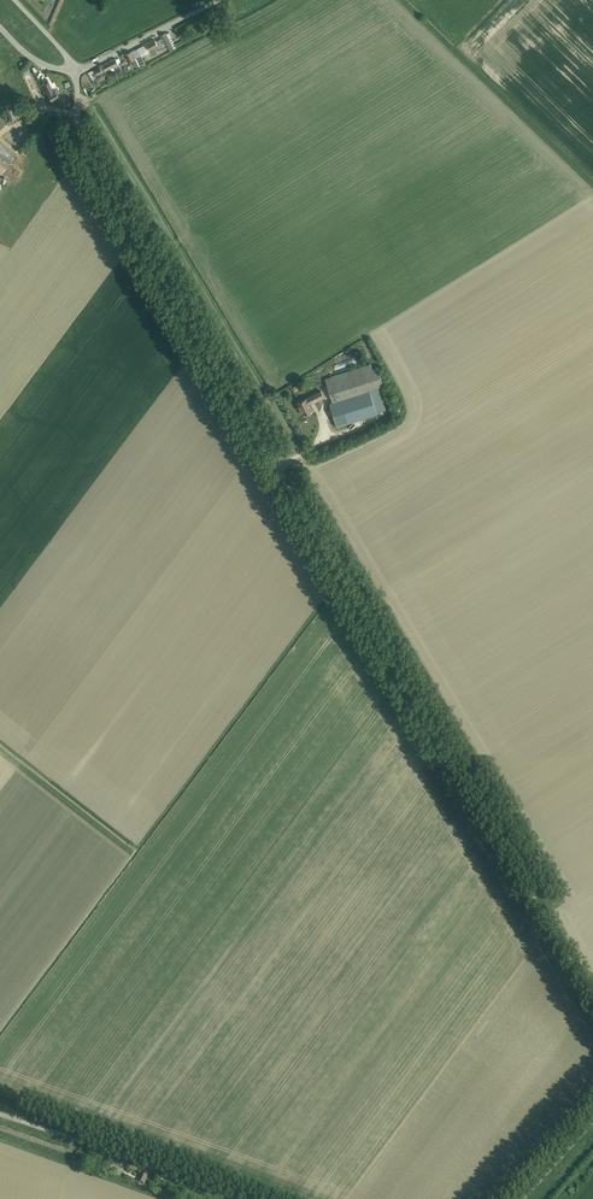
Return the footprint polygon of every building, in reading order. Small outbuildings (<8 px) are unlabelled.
[(155,40),(138,48),(142,56),(150,52),(151,55),(153,55),(157,53),(157,52),(156,50),(164,46),(162,43),(164,42),(167,49),(168,51),(176,47),(169,32),(166,34),(166,33),(161,35),(161,36),(163,40),(157,43),(155,40)] [(132,51),(126,54),(130,60),(132,59),(135,66),(138,64),(139,66),(146,63),(142,56),(138,48),(132,51)] [(106,70),(113,67),(115,71),(121,69),(116,58),(103,65),(106,70)] [(126,64),(121,67),(124,73),(129,70),(126,64)] [(51,100),(59,96),(55,89),(53,90),(47,78),(42,80),(48,92),(47,92),(51,100)] [(33,90),(39,88),(36,80),(30,81),(33,90)] [(40,95),(40,97),(38,98),(41,106),(47,104),(43,94),(40,95)] [(13,118),(16,117),(11,104),(5,106),(10,119),(9,119),(10,123),(14,121),(13,118)] [(17,157),(15,155),(16,154),(0,142),(0,156),(9,163),(9,162),(12,164),(17,157)] [(371,364),(331,377),(325,379),(332,402),(330,403),(337,426),(377,413),(386,410),(378,387),(384,385),(378,367),(372,369),(371,364)] [(304,414),(313,409),(311,404),(325,397),(322,391),(298,402),(304,414)] [(140,1179),(139,1181),(144,1183),(145,1182),(149,1171),(144,1169),(140,1179)]
